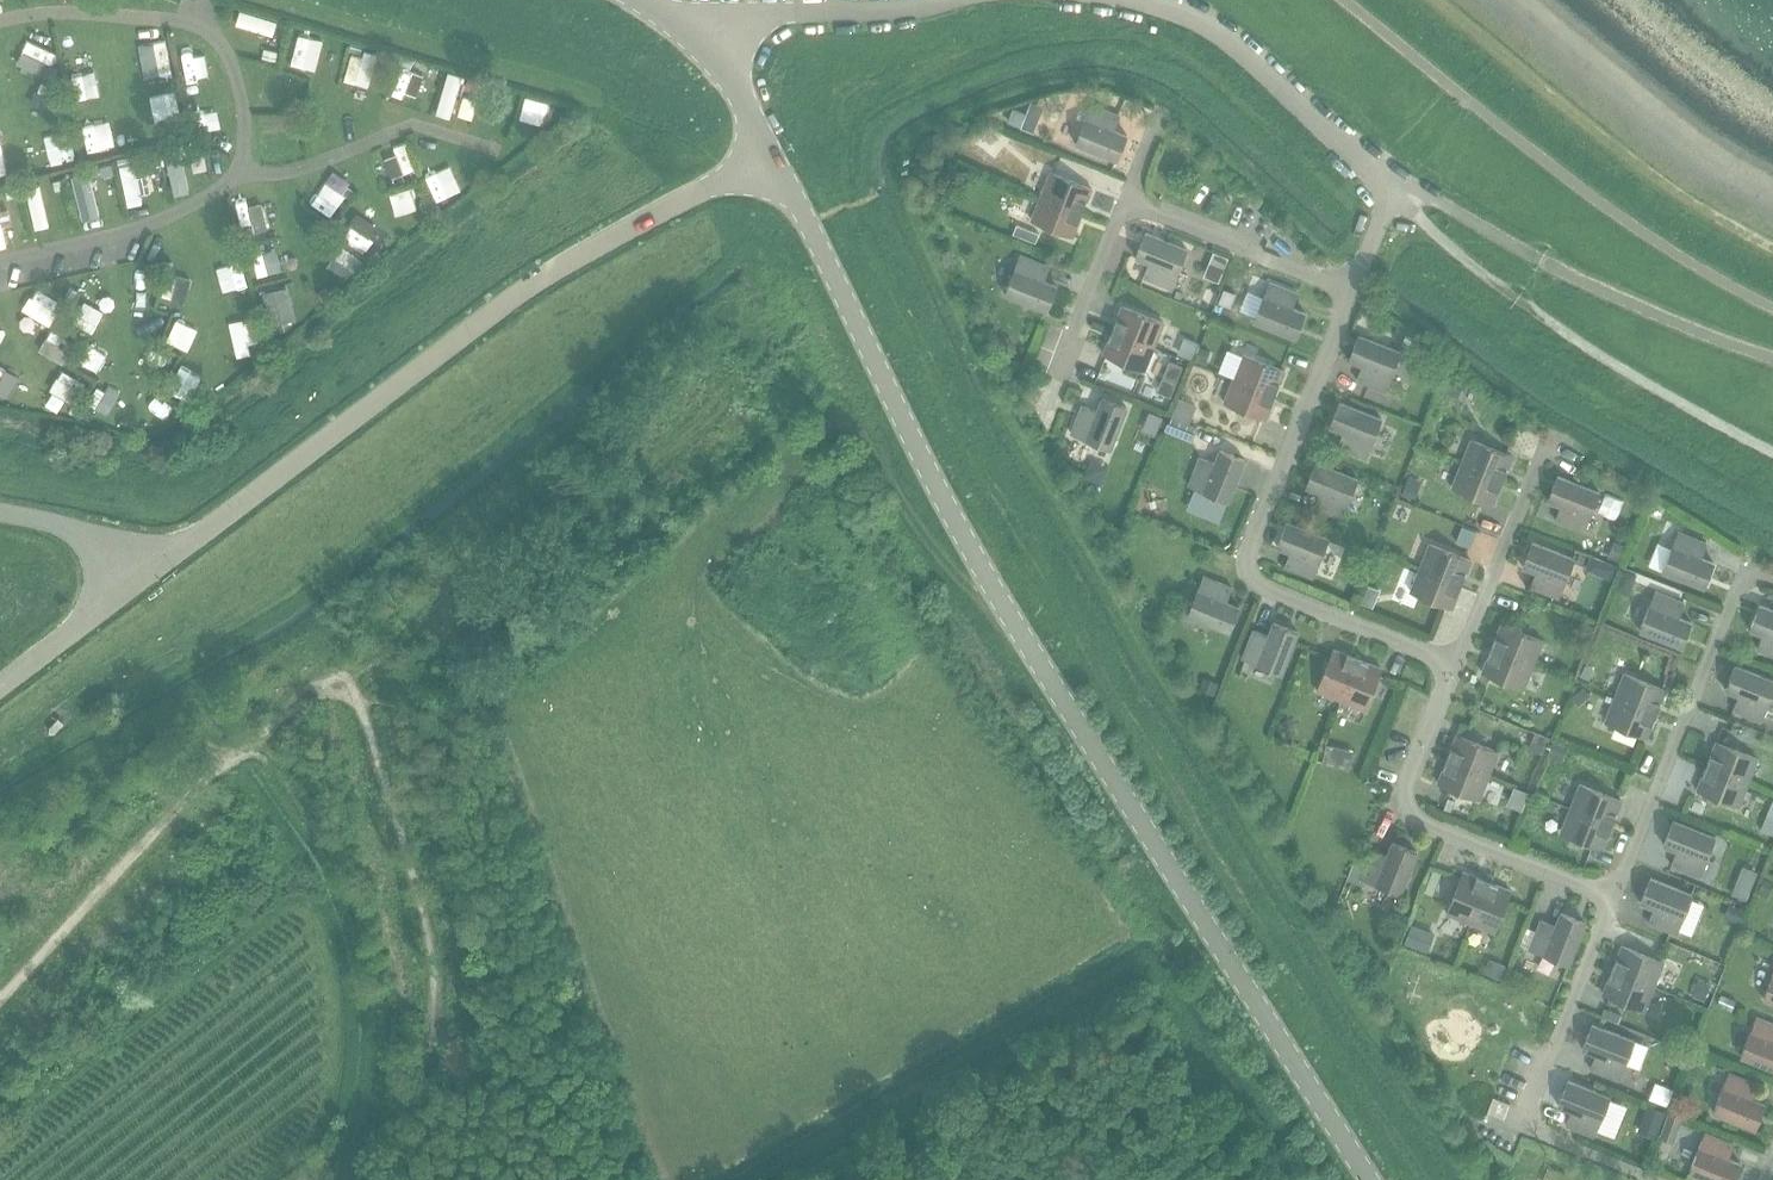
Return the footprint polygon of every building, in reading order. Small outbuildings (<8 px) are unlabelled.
[(46,17),(33,56),(45,60),(50,46),(68,52),(77,27),(46,17)] [(353,40),(350,49),(361,52),(363,43),(353,40)] [(265,46),(263,58),(276,61),(278,49),(265,46)] [(10,69),(8,47),(0,48),(0,70),(10,69)] [(414,74),(426,77),(433,51),(421,47),(414,74)] [(401,56),(399,63),(410,66),(412,60),(401,56)] [(308,82),(315,64),(299,58),(293,76),(308,82)] [(50,66),(45,75),(54,80),(59,71),(50,66)] [(172,79),(177,100),(206,92),(201,72),(172,79)] [(509,74),(505,84),(530,94),(534,83),(509,74)] [(469,75),(466,87),(480,91),(483,80),(469,75)] [(1055,108),(1058,88),(1043,85),(1040,106),(1055,108)] [(1120,115),(1092,104),(1076,143),(1118,159),(1128,135),(1114,130),(1120,115)] [(1014,106),(1009,120),(1021,125),(1032,129),(1037,116),(1026,111),(1014,106)] [(66,113),(69,143),(92,140),(89,110),(66,113)] [(990,124),(980,137),(994,148),(1004,136),(990,124)] [(203,146),(194,147),(195,156),(204,155),(203,146)] [(158,148),(146,151),(148,161),(160,159),(158,148)] [(131,154),(118,157),(120,165),(133,162),(131,154)] [(113,162),(99,165),(101,175),(115,172),(113,162)] [(412,168),(417,190),(438,186),(433,164),(412,168)] [(127,167),(127,192),(138,192),(138,167),(127,167)] [(1041,195),(1083,212),(1092,188),(1051,172),(1041,195)] [(403,173),(394,177),(397,184),(406,181),(403,173)] [(16,174),(5,177),(7,185),(18,183),(16,174)] [(64,178),(53,181),(55,190),(66,188),(64,178)] [(348,185),(343,192),(349,196),(354,189),(348,185)] [(17,189),(6,191),(8,198),(19,196),(17,189)] [(1073,236),(1083,212),(1041,195),(1032,219),(1073,236)] [(426,199),(420,203),(424,210),(430,207),(426,199)] [(228,211),(234,238),(261,232),(259,222),(250,223),(247,207),(228,211)] [(1017,222),(1013,231),(1035,240),(1039,231),(1017,222)] [(1188,248),(1146,232),(1136,256),(1150,262),(1144,276),(1172,288),(1188,248)] [(246,253),(249,278),(269,275),(265,251),(246,253)] [(1214,251),(1210,263),(1225,269),(1230,258),(1214,251)] [(1050,266),(1021,254),(1006,293),(1048,310),(1057,285),(1044,280),(1050,266)] [(164,256),(160,266),(170,270),(174,260),(164,256)] [(183,276),(220,281),(223,262),(186,256),(183,276)] [(1270,281),(1254,320),(1296,337),(1306,312),(1292,307),(1298,292),(1270,281)] [(71,285),(66,292),(73,297),(78,289),(71,285)] [(327,288),(318,293),(323,300),(331,295),(327,288)] [(1224,288),(1218,302),(1230,307),(1236,293),(1224,288)] [(1113,329),(1155,346),(1164,322),(1122,305),(1113,329)] [(1145,370),(1155,346),(1113,329),(1103,353),(1145,370)] [(1011,334),(998,340),(1005,356),(1018,350),(1011,334)] [(1401,351),(1359,335),(1349,359),(1363,364),(1357,379),(1385,390),(1401,351)] [(60,339),(54,355),(68,360),(74,344),(60,339)] [(1187,339),(1181,352),(1191,356),(1196,343),(1187,339)] [(1201,345),(1196,357),(1205,361),(1210,349),(1201,345)] [(9,375),(23,352),(14,346),(0,368),(0,370),(9,375)] [(79,349),(69,370),(86,378),(96,357),(79,349)] [(1234,378),(1275,394),(1285,370),(1243,354),(1234,378)] [(1170,358),(1163,373),(1177,379),(1183,364),(1170,358)] [(1430,361),(1426,372),(1436,376),(1441,365),(1430,361)] [(181,362),(169,387),(187,395),(198,370),(181,362)] [(1450,375),(1444,390),(1458,396),(1464,381),(1450,375)] [(1266,418),(1275,394),(1234,378),(1224,402),(1266,418)] [(1083,404),(1072,433),(1111,449),(1127,407),(1103,397),(1097,410),(1083,404)] [(1179,397),(1171,415),(1189,423),(1196,404),(1179,397)] [(1382,418),(1340,402),(1330,426),(1344,431),(1338,446),(1366,457),(1382,418)] [(85,405),(80,415),(88,419),(93,409),(85,405)] [(1219,405),(1217,418),(1236,422),(1238,409),(1219,405)] [(1151,411),(1144,428),(1157,434),(1164,416),(1151,411)] [(1189,423),(1171,415),(1165,431),(1191,442),(1198,426),(1189,423)] [(1269,431),(1265,443),(1287,451),(1291,439),(1269,431)] [(1462,463),(1503,480),(1513,456),(1471,439),(1462,463)] [(1228,501),(1245,459),(1220,449),(1215,463),(1200,457),(1189,485),(1228,501)] [(1358,478),(1316,461),(1306,486),(1320,491),(1314,506),(1342,517),(1358,478)] [(1494,503),(1503,480),(1462,463),(1452,487),(1494,503)] [(1600,492),(1558,475),(1548,500),(1561,505),(1556,519),(1584,531),(1600,492)] [(1407,480),(1401,494),(1414,499),(1420,485),(1407,480)] [(1329,538),(1287,521),(1277,546),(1291,551),(1285,566),(1313,577),(1329,538)] [(1462,526),(1456,541),(1469,547),(1475,532),(1462,526)] [(1707,542),(1678,531),(1663,570),(1704,587),(1714,562),(1701,557),(1707,542)] [(1615,540),(1609,555),(1619,560),(1626,544),(1615,540)] [(1559,597),(1574,558),(1533,541),(1523,566),(1536,571),(1530,586),(1559,597)] [(1420,567),(1462,584),(1471,560),(1430,543),(1420,567)] [(1608,561),(1603,575),(1612,579),(1618,565),(1608,561)] [(1452,608),(1462,584),(1420,567),(1411,591),(1452,608)] [(1623,568),(1615,588),(1629,593),(1637,573),(1623,568)] [(1232,586),(1204,575),(1188,614),(1230,631),(1240,606),(1226,601),(1232,586)] [(1368,586),(1362,601),(1374,606),(1379,591),(1368,586)] [(1640,630),(1682,646),(1691,622),(1678,616),(1684,602),(1656,591),(1640,630)] [(1772,654),(1772,609),(1760,604),(1750,628),(1763,634),(1757,648),(1772,654)] [(1243,658),(1282,673),(1298,632),(1274,622),(1268,635),(1254,629),(1243,658)] [(1492,647),(1533,664),(1543,640),(1501,624),(1492,647)] [(1524,688),(1533,664),(1492,647),(1482,671),(1524,688)] [(1341,699),(1358,658),(1334,648),(1317,690),(1341,699)] [(1358,658),(1341,699),(1365,709),(1382,667),(1358,658)] [(1585,663),(1579,680),(1588,684),(1595,667),(1585,663)] [(1762,720),(1772,691),(1772,679),(1736,665),(1726,689),(1739,694),(1733,709),(1762,720)] [(1615,697),(1656,713),(1666,689),(1624,673),(1615,697)] [(1204,677),(1200,689),(1213,695),(1218,683),(1204,677)] [(1584,688),(1572,698),(1578,705),(1590,695),(1584,688)] [(1647,737),(1656,713),(1615,697),(1605,720),(1647,737)] [(1288,718),(1277,724),(1286,739),(1296,732),(1288,718)] [(1536,732),(1530,748),(1543,753),(1549,737),(1536,732)] [(1447,758),(1489,775),(1499,751),(1457,734),(1447,758)] [(1554,740),(1548,755),(1562,760),(1568,745),(1554,740)] [(1707,765),(1748,782),(1758,758),(1716,741),(1707,765)] [(1327,743),(1322,762),(1336,765),(1341,747),(1327,743)] [(1480,799),(1489,775),(1447,758),(1438,782),(1480,799)] [(1739,806),(1748,782),(1707,765),(1697,789),(1739,806)] [(1513,784),(1509,796),(1524,802),(1528,790),(1516,786),(1513,784)] [(1571,807),(1612,824),(1622,800),(1580,784),(1571,807)] [(1603,848),(1612,824),(1571,807),(1561,831),(1603,848)] [(1715,836),(1674,819),(1664,844),(1677,849),(1671,864),(1700,875),(1715,836)] [(1417,852),(1393,842),(1387,855),(1373,849),(1365,868),(1361,877),(1401,893),(1417,852)] [(1353,863),(1347,878),(1359,883),(1361,877),(1365,868),(1353,863)] [(1743,865),(1732,893),(1746,899),(1757,871),(1743,865)] [(1471,922),(1487,880),(1463,871),(1447,912),(1471,922)] [(1759,891),(1768,895),(1772,884),(1772,880),(1765,876),(1759,891)] [(1692,894),(1651,877),(1641,902),(1654,907),(1648,921),(1677,933),(1692,894)] [(1487,880),(1471,922),(1495,931),(1511,890),(1487,880)] [(1731,903),(1726,917),(1740,923),(1745,909),(1731,903)] [(1530,948),(1569,963),(1585,922),(1561,912),(1555,925),(1541,919),(1530,948)] [(1412,922),(1404,942),(1425,950),(1433,930),(1412,922)] [(1613,969),(1654,986),(1664,962),(1622,945),(1613,969)] [(1489,956),(1484,971),(1500,977),(1506,963),(1489,956)] [(1645,1009),(1654,986),(1613,969),(1603,993),(1645,1009)] [(1764,998),(1772,1001),(1772,975),(1764,998)] [(1698,978),(1691,995),(1705,1000),(1711,984),(1698,978)] [(1720,994),(1716,1004),(1732,1010),(1736,1000),(1720,994)] [(1610,1008),(1606,1018),(1618,1022),(1621,1013),(1610,1008)] [(1757,1016),(1741,1055),(1772,1068),(1772,1023),(1757,1016)] [(1619,1079),(1634,1040),(1592,1023),(1583,1048),(1596,1053),(1590,1068),(1619,1079)] [(1695,1053),(1689,1067),(1699,1071),(1705,1057),(1695,1053)] [(1757,1083),(1729,1072),(1714,1111),(1755,1128),(1765,1103),(1752,1098),(1757,1083)] [(1594,1135),(1610,1096),(1568,1080),(1559,1104),(1572,1109),(1566,1124),(1594,1135)] [(1656,1082),(1650,1098),(1667,1105),(1673,1089),(1656,1082)] [(1649,1105),(1639,1130),(1657,1137),(1667,1112),(1649,1105)] [(1668,1110),(1659,1136),(1673,1141),(1682,1116),(1668,1110)] [(1713,1179),(1734,1179),(1741,1163),(1728,1158),(1734,1143),(1705,1132),(1690,1171),(1713,1179)]
